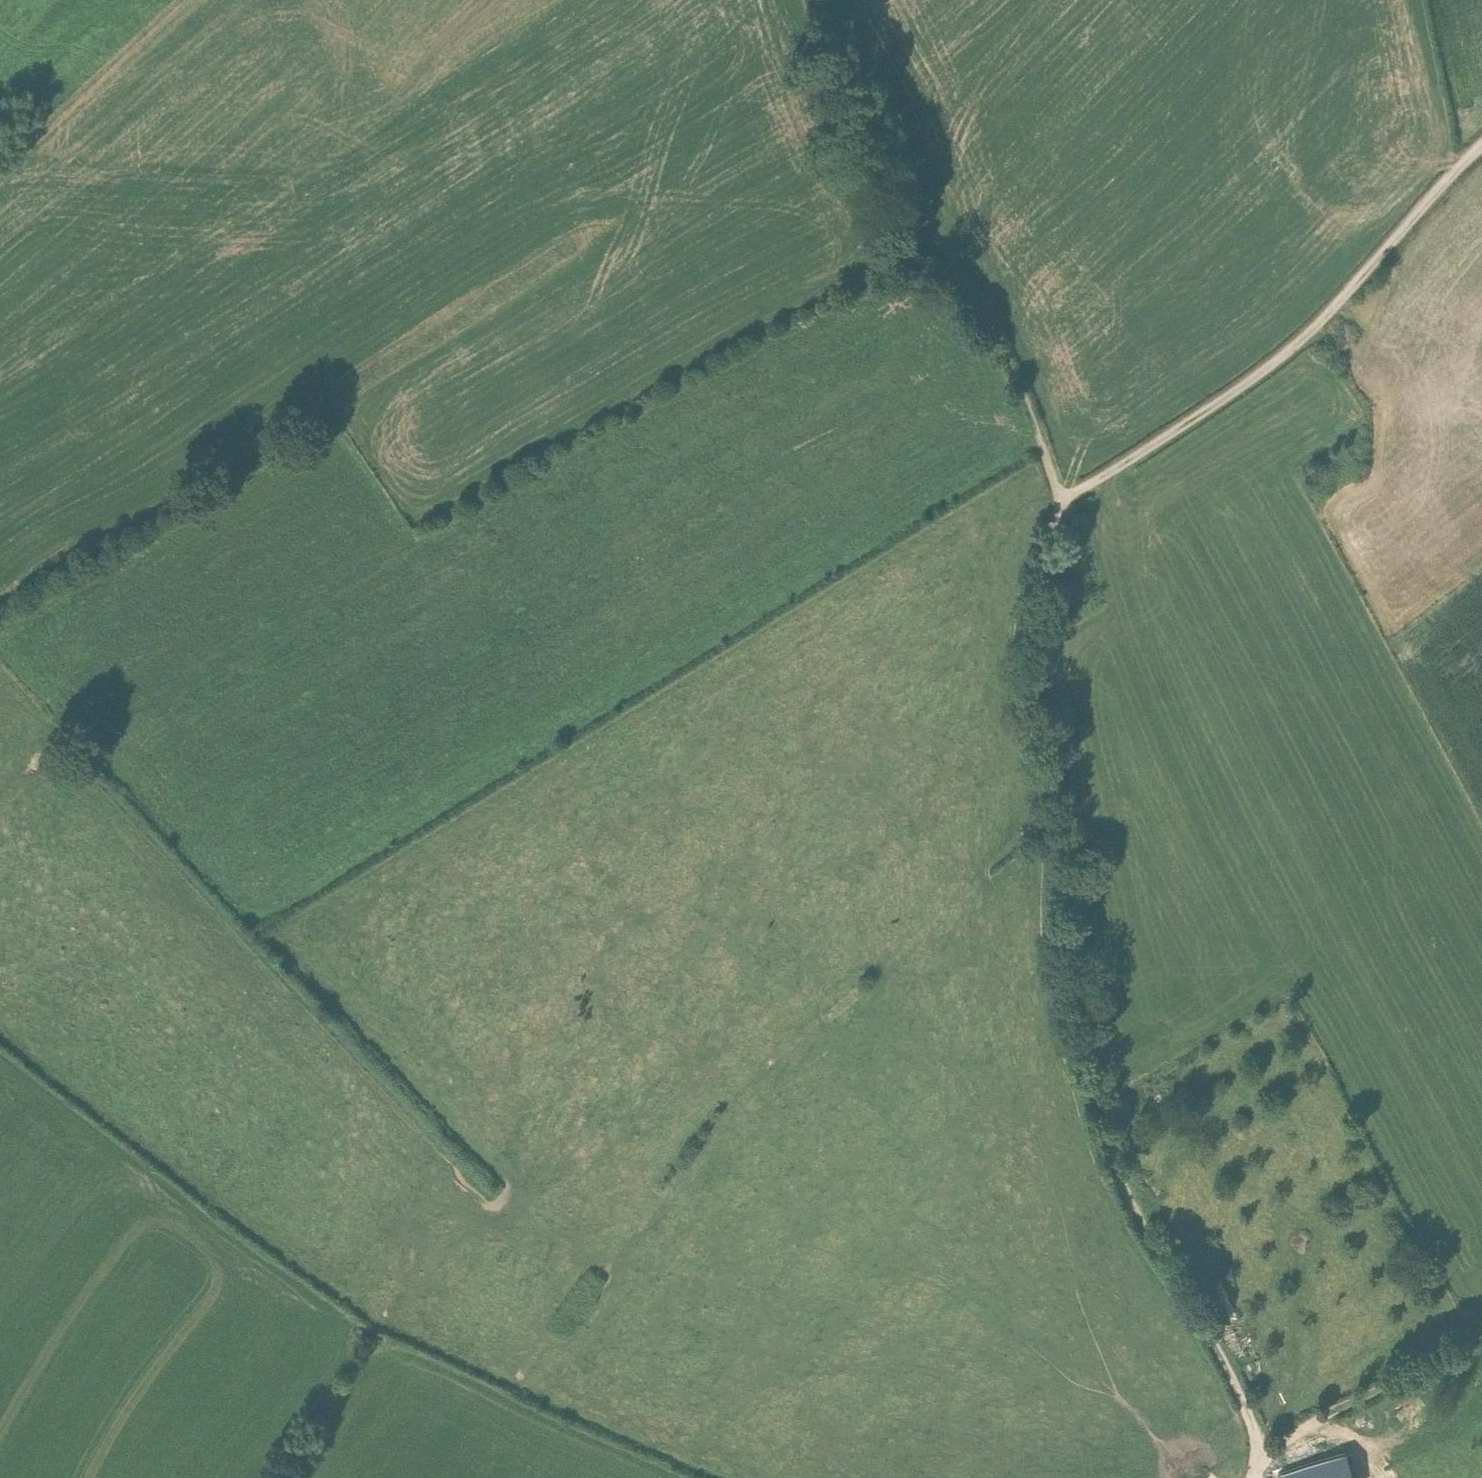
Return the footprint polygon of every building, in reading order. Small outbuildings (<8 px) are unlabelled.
[(1333,1467),(1301,1477),(1336,1477),(1333,1467)]
